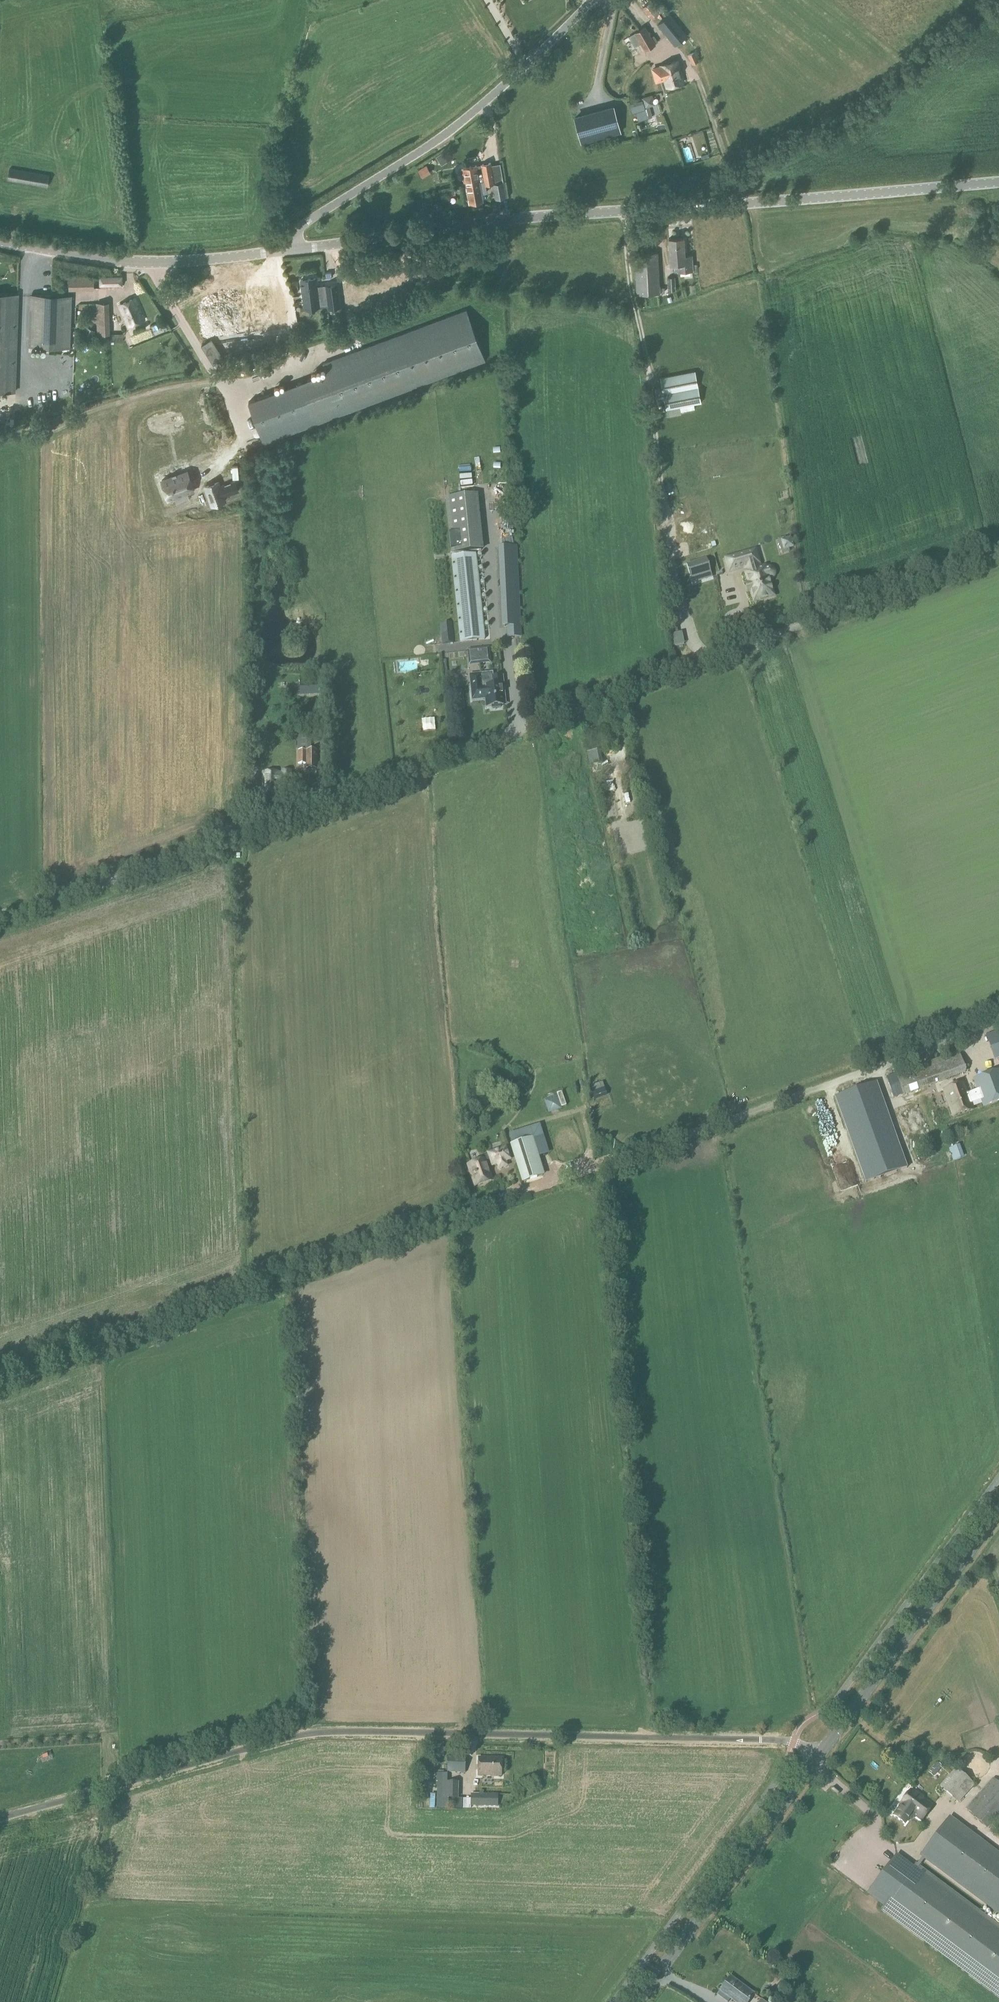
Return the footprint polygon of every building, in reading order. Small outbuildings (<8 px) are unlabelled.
[(642,13),(649,26),(658,22),(651,9),(642,13)] [(687,35),(670,14),(657,24),(675,45),(687,35)] [(644,50),(656,44),(646,26),(634,33),(644,50)] [(700,60),(696,51),(687,55),(692,64),(700,60)] [(660,66),(664,79),(666,86),(684,81),(680,68),(678,61),(660,66)] [(633,107),(637,136),(643,135),(639,106),(633,107)] [(614,107),(575,118),(582,143),(620,132),(614,107)] [(434,162),(440,172),(448,167),(443,158),(434,162)] [(483,178),(493,176),(491,162),(481,164),(481,165),(476,165),(463,167),(466,184),(479,182),(480,184),(484,183),(483,178)] [(10,168),(8,180),(47,186),(49,175),(10,168)] [(483,201),(480,185),(484,185),(485,185),(492,184),(495,199),(506,197),(504,181),(495,183),(493,176),(483,178),(484,183),(480,184),(479,182),(466,184),(470,203),(483,201)] [(434,210),(442,209),(440,202),(433,203),(434,210)] [(669,238),(671,264),(677,263),(678,271),(693,270),(692,255),(684,256),(683,237),(669,238)] [(464,252),(465,259),(475,258),(474,251),(464,252)] [(636,293),(660,292),(665,292),(664,287),(660,287),(658,252),(634,253),(636,293)] [(419,293),(426,293),(425,272),(418,273),(419,293)] [(100,274),(101,287),(121,287),(120,274),(100,274)] [(316,278),(301,279),(303,296),(313,295),(314,306),(327,304),(327,308),(341,307),(338,285),(325,287),(317,288),(316,278)] [(367,298),(380,297),(379,283),(366,284),(367,298)] [(0,294),(0,390),(16,391),(19,295),(0,294)] [(31,295),(29,345),(33,345),(70,347),(72,296),(51,296),(31,295)] [(135,298),(119,305),(129,326),(144,319),(135,298)] [(108,334),(107,310),(97,311),(98,334),(108,334)] [(249,401),(264,443),(485,361),(466,310),(323,363),(327,372),(249,401)] [(279,331),(287,335),(290,331),(281,326),(279,331)] [(665,400),(666,409),(701,402),(695,371),(661,377),(662,386),(655,388),(658,401),(665,400)] [(236,462),(234,451),(230,451),(230,445),(223,445),(224,449),(219,450),(221,464),(236,462)] [(188,469),(165,478),(171,496),(195,487),(188,469)] [(235,480),(221,485),(220,480),(203,486),(211,507),(226,501),(225,496),(239,491),(235,480)] [(475,495),(445,499),(451,553),(481,550),(475,495)] [(755,551),(727,560),(730,572),(751,566),(753,571),(746,573),(754,599),(760,597),(761,600),(774,596),(769,579),(772,578),(774,577),(775,574),(774,571),(772,569),(769,568),(766,569),(765,567),(758,570),(756,565),(759,564),(757,558),(752,560),(750,554),(756,552),(755,551)] [(476,555),(452,557),(460,642),(485,639),(476,555)] [(704,562),(685,567),(688,580),(707,575),(704,562)] [(521,626),(519,588),(519,579),(505,579),(500,580),(500,589),(502,627),(506,627),(521,626)] [(453,643),(451,623),(441,624),(443,644),(453,643)] [(471,671),(485,668),(483,658),(469,661),(471,671)] [(481,674),(470,675),(473,700),(484,699),(487,698),(488,707),(492,706),(492,709),(500,708),(500,705),(504,705),(503,698),(505,698),(503,676),(492,678),(492,686),(486,686),(486,687),(482,687),(481,674)] [(317,681),(294,681),(294,696),(317,696),(317,681)] [(311,750),(311,736),(298,736),(298,751),(297,765),(306,765),(305,769),(317,769),(317,750),(311,750)] [(262,794),(278,794),(278,784),(291,784),(291,771),(281,771),(281,773),(263,772),(262,794)] [(603,790),(604,801),(613,800),(612,789),(603,790)] [(966,1073),(959,1052),(895,1075),(903,1096),(966,1073)] [(974,1079),(984,1107),(998,1102),(998,1069),(974,1079)] [(905,1160),(883,1103),(875,1082),(863,1086),(835,1097),(867,1183),(908,1168),(905,1160)] [(944,1090),(953,1117),(974,1109),(971,1103),(981,1100),(977,1090),(968,1093),(964,1083),(944,1090)] [(545,1121),(561,1118),(558,1102),(542,1105),(545,1121)] [(532,1139),(519,1143),(516,1132),(508,1134),(523,1181),(543,1176),(532,1139)] [(963,1155),(960,1146),(949,1149),(953,1162),(961,1159),(964,1158),(963,1155)] [(493,1181),(485,1159),(466,1165),(474,1188),(493,1181)] [(447,1756),(447,1773),(465,1773),(466,1756),(447,1756)] [(501,1776),(502,1758),(479,1758),(478,1776),(501,1776)] [(934,1777),(942,1767),(937,1762),(928,1772),(934,1777)] [(940,1786),(959,1803),(975,1785),(956,1768),(940,1786)] [(437,1808),(448,1809),(462,1809),(463,1799),(458,1799),(459,1782),(447,1782),(448,1774),(437,1774),(437,1808)] [(998,1814),(998,1784),(993,1778),(965,1809),(986,1828),(998,1814)] [(914,1791),(911,1789),(892,1816),(902,1823),(910,1812),(922,1820),(933,1805),(919,1795),(919,1793),(916,1791),(914,1791)] [(498,1807),(498,1794),(471,1793),(471,1806),(498,1807)] [(458,1817),(458,1825),(468,1826),(468,1817),(458,1817)] [(950,1819),(922,1855),(998,1913),(998,1856),(950,1819)] [(898,1847),(904,1852),(911,1844),(905,1839),(898,1847)] [(897,1856),(869,1893),(998,1991),(998,1933),(897,1856)] [(754,1994),(731,1977),(721,1991),(736,2001),(748,2001),(754,1994)] [(782,1981),(776,1988),(783,1993),(789,1986),(782,1981)]
